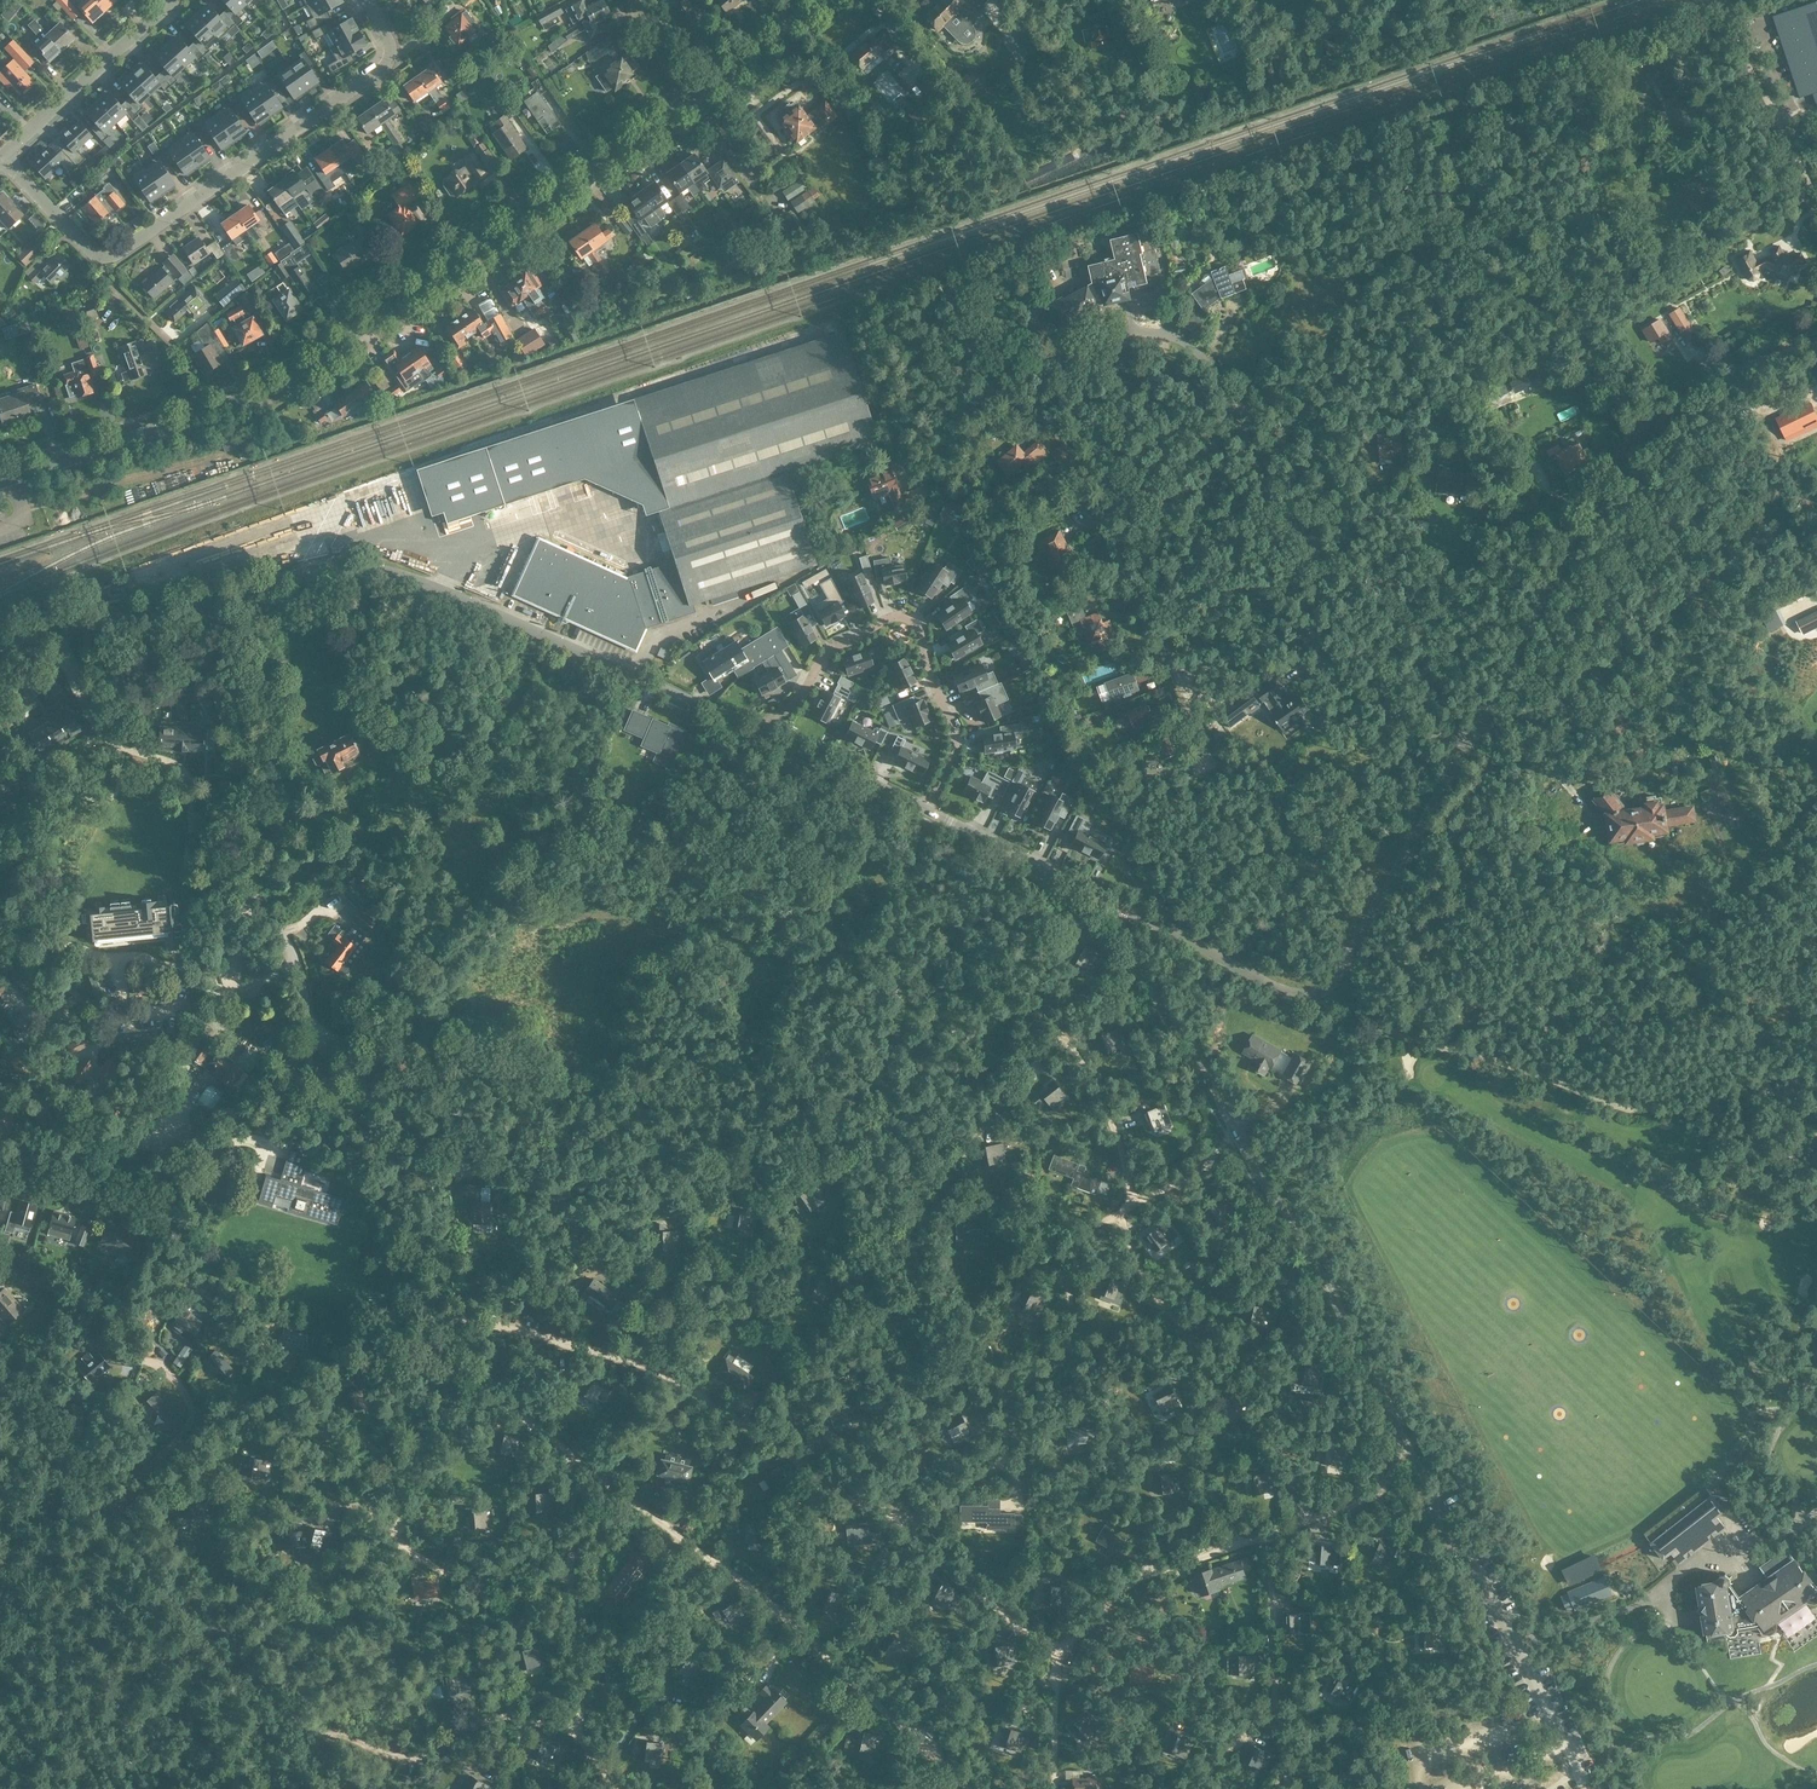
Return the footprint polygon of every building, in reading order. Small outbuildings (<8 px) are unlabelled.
[(7,8),(14,14),(21,6),(14,0),(7,8)] [(86,2),(78,9),(91,24),(104,13),(92,0),(84,0),(86,2)] [(104,13),(116,1),(115,0),(92,0),(104,13)] [(246,3),(242,0),(223,0),(229,7),(223,12),(235,24),(237,27),(243,21),(240,17),(245,13),(241,8),(246,3)] [(306,5),(313,17),(306,21),(310,29),(331,18),(327,10),(342,2),(341,0),(315,0),(306,5)] [(564,35),(574,27),(581,20),(606,7),(602,0),(599,0),(585,7),(581,0),(571,5),(572,7),(566,10),(568,16),(574,13),(577,19),(574,20),(575,23),(572,24),(573,27),(563,33),(564,35)] [(700,0),(684,0),(684,1),(673,7),(678,17),(678,18),(684,30),(700,22),(695,13),(704,8),(700,0)] [(726,13),(743,0),(716,0),(726,13)] [(977,21),(978,22),(983,13),(966,4),(967,3),(964,0),(941,0),(923,17),(938,32),(943,26),(959,42),(961,43),(963,44),(965,44),(966,43),(968,43),(969,42),(971,42),(972,41),(973,39),(974,37),(975,35),(975,34),(975,32),(975,30),(974,29),(974,28),(973,27),(972,26),(977,21)] [(80,14),(70,3),(63,9),(73,20),(80,14)] [(1776,16),(1803,98),(1815,94),(1816,99),(1816,3),(1776,16)] [(205,4),(195,13),(219,39),(235,24),(223,12),(218,17),(208,6),(207,7),(205,4)] [(275,5),(278,16),(285,14),(283,6),(278,7),(277,4),(275,5)] [(557,4),(535,16),(541,26),(549,22),(551,27),(560,22),(557,17),(563,13),(557,4)] [(574,27),(564,35),(567,41),(579,33),(585,30),(592,43),(602,37),(595,24),(611,15),(606,7),(581,20),(574,27)] [(466,11),(445,27),(458,45),(479,28),(466,11)] [(1092,48),(1103,46),(1104,54),(1117,51),(1110,19),(1107,19),(1105,11),(1088,15),(1093,38),(1090,39),(1088,42),(1088,45),(1092,48)] [(47,37),(61,52),(74,40),(49,12),(44,16),(56,29),(47,37)] [(198,38),(193,43),(204,56),(210,50),(209,48),(219,39),(195,13),(185,22),(187,24),(186,25),(198,38)] [(335,45),(359,32),(352,19),(336,27),(332,20),(311,32),(316,40),(323,36),(330,48),(335,45)] [(30,42),(35,48),(49,63),(61,52),(47,37),(34,23),(28,28),(36,37),(30,42)] [(1033,28),(1012,39),(1017,50),(1038,40),(1033,28)] [(359,32),(335,45),(330,48),(337,60),(327,65),(332,73),(355,60),(351,53),(366,45),(359,32)] [(872,37),(851,55),(862,68),(880,53),(885,59),(896,49),(883,34),(875,41),(872,37)] [(198,61),(204,56),(193,43),(187,48),(177,37),(176,38),(174,36),(164,45),(184,67),(194,57),(198,61)] [(596,61),(603,56),(615,47),(608,37),(586,53),(587,55),(589,62),(596,61)] [(34,61),(13,39),(4,48),(25,70),(34,61)] [(247,53),(253,47),(249,43),(242,48),(247,53)] [(548,47),(551,52),(556,48),(553,43),(548,47)] [(165,68),(160,73),(172,86),(178,80),(174,76),(184,67),(164,45),(154,54),(156,56),(155,57),(165,68)] [(1128,49),(1117,52),(1121,67),(1122,67),(1123,72),(1132,70),(1130,65),(1131,64),(1128,49)] [(291,68),(307,92),(318,84),(317,82),(318,81),(309,69),(315,64),(305,50),(299,55),(302,60),(291,68)] [(600,72),(611,90),(641,69),(630,51),(600,72)] [(1247,68),(1242,56),(1238,58),(1242,70),(1247,68)] [(1227,62),(1221,65),(1226,78),(1233,75),(1227,62)] [(0,74),(0,82),(4,86),(8,82),(20,95),(32,84),(13,63),(0,74)] [(297,99),(307,92),(291,68),(288,63),(276,71),(274,69),(267,73),(269,76),(279,90),(285,86),(294,98),(295,97),(297,99)] [(160,73),(154,78),(143,65),(141,66),(140,64),(130,73),(150,94),(160,85),(166,91),(172,86),(160,73)] [(424,72),(417,77),(427,92),(441,112),(449,106),(444,98),(443,98),(435,87),(441,83),(431,68),(430,69),(429,68),(424,71),(424,72)] [(150,94),(130,73),(120,81),(122,84),(121,85),(131,96),(126,101),(137,114),(137,113),(143,108),(139,104),(150,94)] [(254,93),(271,117),(282,110),(280,107),(281,106),(273,94),(279,90),(269,76),(250,89),(254,93)] [(427,92),(417,77),(416,78),(415,77),(410,80),(411,82),(404,86),(414,101),(427,92)] [(915,83),(927,97),(935,90),(923,77),(915,83)] [(559,125),(539,96),(546,91),(537,79),(531,84),(534,88),(528,92),(531,97),(523,102),(536,121),(542,118),(551,131),(559,125)] [(139,115),(137,113),(137,114),(126,101),(120,106),(108,93),(107,94),(105,92),(96,101),(115,122),(126,113),(133,121),(139,115)] [(260,125),(271,117),(254,93),(243,101),(239,96),(233,101),(242,115),(248,111),(257,123),(258,122),(260,125)] [(494,98),(502,110),(509,106),(501,94),(494,98)] [(411,97),(403,103),(411,115),(419,109),(411,97)] [(780,120),(796,141),(815,127),(821,122),(824,126),(837,116),(825,99),(811,109),(812,111),(806,115),(798,106),(795,102),(790,105),(789,104),(780,110),(782,112),(777,115),(780,120)] [(105,132),(115,122),(96,101),(86,109),(88,112),(87,113),(97,124),(91,129),(103,141),(109,136),(105,132)] [(227,105),(215,114),(235,142),(245,135),(244,133),(245,132),(236,119),(242,115),(233,101),(227,105)] [(377,105),(371,110),(381,125),(395,145),(402,141),(387,120),(394,116),(384,101),(382,102),(381,101),(376,104),(377,105)] [(874,122),(882,115),(872,103),(864,110),(874,122)] [(916,107),(907,115),(919,130),(929,121),(916,107)] [(156,122),(165,134),(181,123),(171,110),(156,122)] [(367,134),(381,125),(371,110),(369,111),(368,110),(363,113),(364,115),(357,119),(367,134)] [(206,140),(212,136),(221,148),(222,148),(224,150),(235,142),(215,114),(196,126),(206,140)] [(499,130),(493,134),(511,159),(525,148),(513,131),(515,130),(504,116),(494,123),(499,130)] [(141,139),(154,125),(148,119),(135,133),(141,139)] [(430,129),(423,120),(418,123),(425,133),(430,129)] [(64,134),(65,135),(61,139),(67,145),(62,150),(77,167),(86,159),(77,149),(91,136),(79,122),(69,131),(68,130),(67,131),(68,132),(65,134),(64,134)] [(209,157),(201,144),(206,140),(196,126),(179,139),(199,167),(210,160),(208,158),(209,157)] [(156,128),(132,151),(138,157),(162,135),(156,128)] [(170,165),(176,161),(185,173),(186,173),(188,175),(199,167),(179,139),(161,151),(170,165)] [(328,150),(338,165),(352,155),(358,165),(366,159),(354,141),(346,147),(342,141),(341,142),(340,140),(335,144),(336,145),(328,150)] [(487,150),(482,142),(479,144),(479,145),(474,148),(480,155),(487,150)] [(106,146),(99,152),(105,158),(111,152),(106,146)] [(42,154),(43,155),(33,164),(45,178),(60,165),(69,174),(77,167),(62,150),(56,155),(51,148),(47,152),(46,151),(45,151),(46,152),(43,154),(42,154)] [(152,154),(155,158),(144,166),(164,195),(175,187),(173,185),(174,184),(164,169),(170,165),(161,151),(159,149),(152,154)] [(315,160),(324,172),(317,177),(328,191),(341,182),(332,169),(338,165),(328,150),(328,151),(327,149),(321,153),(322,154),(315,160)] [(391,169),(390,167),(401,159),(395,150),(384,158),(383,157),(376,161),(385,173),(391,169)] [(488,150),(487,150),(479,156),(488,169),(497,162),(488,150)] [(694,154),(680,164),(700,192),(706,188),(699,178),(707,172),(694,154)] [(467,166),(462,169),(462,168),(446,179),(448,181),(445,183),(445,187),(450,195),(454,195),(456,194),(458,196),(473,185),(469,179),(474,176),(475,178),(484,172),(473,156),(464,162),(467,166)] [(1698,158),(1688,164),(1696,177),(1706,170),(1698,158)] [(723,160),(708,170),(719,186),(734,176),(723,160)] [(679,192),(686,187),(693,197),(700,192),(680,164),(666,174),(679,192)] [(150,201),(151,200),(153,202),(164,195),(144,166),(126,178),(134,191),(140,186),(150,201)] [(282,182),(292,197),(301,209),(306,205),(301,199),(317,188),(305,171),(297,176),(295,173),(294,174),(293,173),(288,176),(289,178),(282,182)] [(393,176),(400,187),(408,182),(401,171),(393,176)] [(88,188),(102,177),(98,172),(85,184),(88,188)] [(784,192),(790,201),(807,190),(801,181),(784,192)] [(276,187),(269,192),(279,206),(292,197),(282,182),(281,183),(280,182),(275,186),(276,187)] [(390,195),(400,208),(389,216),(396,226),(390,229),(396,237),(401,234),(402,234),(417,224),(409,213),(412,211),(408,205),(419,197),(409,182),(390,195)] [(654,183),(640,193),(660,221),(665,217),(661,209),(659,206),(667,200),(654,183)] [(799,213),(817,201),(815,198),(809,190),(791,201),(799,213)] [(111,194),(104,199),(99,193),(82,208),(95,224),(115,208),(117,209),(123,204),(115,194),(113,196),(111,194)] [(639,220),(643,217),(650,227),(660,221),(640,193),(627,202),(639,220)] [(8,228),(21,216),(2,194),(0,196),(0,219),(8,228)] [(680,194),(674,199),(683,212),(690,207),(680,194)] [(683,212),(674,199),(668,203),(677,216),(678,215),(682,221),(687,218),(683,212)] [(242,210),(235,215),(245,230),(255,244),(261,239),(252,226),(259,221),(249,206),(247,207),(246,206),(241,209),(242,210)] [(360,235),(368,230),(355,209),(345,215),(359,236),(360,235)] [(1137,221),(1140,221),(1143,236),(1153,234),(1151,219),(1154,219),(1152,210),(1135,213),(1137,221)] [(231,239),(245,230),(235,215),(234,216),(233,215),(228,218),(229,220),(221,225),(231,239)] [(617,224),(627,235),(633,231),(624,219),(617,224)] [(305,243),(290,221),(280,228),(295,250),(305,243)] [(594,224),(582,233),(596,253),(604,247),(602,244),(612,236),(608,229),(601,234),(594,224)] [(632,228),(641,241),(647,237),(638,224),(632,228)] [(683,227),(676,233),(680,238),(687,233),(683,227)] [(594,264),(596,263),(600,260),(596,253),(582,233),(569,242),(580,259),(587,254),(594,264)] [(1063,300),(1062,297),(1050,304),(1061,325),(1099,305),(1098,304),(1105,302),(1106,304),(1131,298),(1128,288),(1148,283),(1146,275),(1161,271),(1156,248),(1143,251),(1139,233),(1111,239),(1116,259),(1089,265),(1093,284),(1063,300)] [(374,255),(363,237),(335,254),(346,272),(374,255)] [(215,241),(205,248),(198,238),(183,249),(193,264),(212,252),(217,259),(224,254),(215,241)] [(1058,242),(1062,260),(1072,257),(1069,240),(1058,242)] [(31,242),(17,256),(26,266),(41,253),(31,242)] [(241,258),(230,242),(221,248),(232,264),(241,258)] [(1800,253),(1792,257),(1783,254),(1779,246),(1770,250),(1774,258),(1774,260),(1766,258),(1756,262),(1751,250),(1735,257),(1744,274),(1746,273),(1748,279),(1754,280),(1758,278),(1760,274),(1758,269),(1767,264),(1772,266),(1771,267),(1776,268),(1775,271),(1789,275),(1790,273),(1795,274),(1797,265),(1805,262),(1800,253)] [(636,271),(648,263),(648,262),(653,258),(648,251),(642,255),(642,254),(631,262),(636,271)] [(264,257),(270,266),(277,262),(271,252),(264,257)] [(291,254),(285,258),(294,271),(289,274),(291,277),(303,296),(313,290),(291,254)] [(46,261),(33,273),(29,278),(34,283),(43,274),(51,282),(57,276),(60,280),(67,274),(65,271),(70,267),(58,255),(49,264),(46,261)] [(141,284),(142,286),(153,298),(176,279),(177,279),(186,271),(172,255),(163,263),(166,266),(162,269),(161,268),(141,284)] [(284,281),(291,277),(289,274),(294,271),(285,258),(280,261),(280,263),(275,266),(284,281)] [(604,265),(600,260),(596,263),(600,268),(604,265)] [(241,265),(236,268),(242,278),(247,275),(241,265)] [(604,265),(600,268),(604,275),(609,271),(604,265)] [(1243,269),(1229,275),(1226,266),(1211,272),(1214,279),(1192,294),(1203,309),(1221,297),(1222,300),(1248,289),(1244,279),(1246,278),(1243,269)] [(193,267),(188,270),(193,278),(198,274),(193,267)] [(517,279),(537,309),(544,304),(534,291),(541,286),(535,277),(534,278),(529,271),(517,279)] [(236,278),(214,296),(224,308),(246,290),(236,278)] [(531,313),(537,309),(517,279),(505,287),(500,291),(510,307),(514,304),(515,305),(516,304),(515,304),(522,299),(531,313)] [(274,301),(286,319),(288,317),(289,318),(293,316),(293,314),(300,310),(289,291),(288,292),(283,283),(266,294),(271,303),(274,301)] [(262,286),(258,286),(254,289),(254,294),(258,297),(262,297),(266,294),(266,289),(262,286)] [(203,297),(200,300),(190,290),(165,311),(175,322),(188,311),(195,319),(206,309),(205,308),(209,305),(203,297)] [(239,297),(249,313),(257,308),(247,292),(239,297)] [(537,309),(541,314),(547,309),(544,304),(537,309)] [(253,319),(247,322),(244,316),(240,307),(226,314),(231,323),(234,321),(237,328),(234,329),(243,345),(261,335),(253,319)] [(1692,326),(1680,307),(1669,314),(1681,333),(1692,326)] [(80,314),(87,332),(97,328),(94,319),(98,317),(95,309),(80,314)] [(461,318),(460,319),(471,335),(479,329),(484,336),(493,330),(488,322),(484,325),(473,309),(466,314),(464,312),(460,315),(461,318)] [(531,313),(535,318),(541,314),(537,309),(531,313)] [(512,336),(500,314),(488,321),(488,322),(493,330),(500,343),(512,336)] [(449,335),(457,348),(460,347),(466,343),(464,340),(471,335),(460,319),(447,327),(452,334),(449,335)] [(1661,319),(1643,330),(1651,342),(1659,336),(1663,343),(1672,337),(1661,319)] [(26,320),(15,324),(18,335),(30,331),(26,320)] [(167,334),(177,330),(175,322),(164,326),(167,334)] [(225,351),(208,323),(196,333),(205,348),(193,355),(204,374),(221,364),(217,356),(225,351)] [(577,340),(589,336),(582,327),(576,330),(577,340)] [(526,357),(544,345),(534,328),(515,341),(526,357)] [(565,332),(557,335),(563,345),(569,343),(565,332)] [(117,348),(118,352),(121,361),(125,360),(132,380),(146,375),(140,360),(159,354),(155,342),(145,345),(143,339),(117,348)] [(510,591),(635,651),(645,629),(696,612),(693,604),(813,565),(784,471),(877,442),(846,343),(432,477),(447,523),(651,457),(666,506),(655,510),(671,560),(625,574),(623,577),(536,535),(510,591)] [(411,350),(404,355),(417,373),(424,368),(427,373),(432,370),(429,365),(417,348),(412,352),(411,350)] [(468,365),(458,351),(446,359),(456,373),(468,365)] [(423,382),(417,373),(404,355),(398,359),(393,352),(380,361),(398,386),(399,386),(404,393),(413,387),(414,388),(423,382)] [(93,355),(86,358),(86,359),(71,364),(74,372),(64,376),(67,385),(73,383),(78,398),(94,392),(88,375),(91,374),(92,377),(100,374),(93,355)] [(439,379),(446,374),(441,368),(434,372),(439,379)] [(1540,369),(1525,375),(1530,387),(1545,380),(1540,369)] [(385,394),(389,400),(394,396),(393,395),(390,391),(390,389),(382,378),(375,383),(383,395),(385,394)] [(357,388),(350,393),(360,408),(367,403),(366,400),(373,395),(364,381),(356,387),(357,388)] [(21,389),(22,393),(0,400),(0,414),(3,423),(31,414),(29,409),(41,405),(34,385),(21,389)] [(60,385),(54,387),(56,396),(63,395),(60,385)] [(393,395),(394,396),(401,391),(396,385),(390,389),(390,391),(393,395)] [(360,408),(350,393),(343,398),(341,397),(334,402),(343,416),(351,411),(353,413),(360,408)] [(1776,419),(1783,433),(1816,417),(1809,403),(1776,419)] [(331,425),(323,413),(317,417),(320,422),(315,426),(317,430),(331,425)] [(1400,429),(1392,430),(1393,436),(1378,437),(1381,464),(1403,462),(1400,429)] [(224,452),(244,446),(241,435),(221,441),(224,452)] [(1039,440),(1023,454),(1017,447),(999,462),(1009,474),(1021,463),(1027,470),(1049,452),(1039,440)] [(1589,464),(1579,443),(1551,456),(1554,463),(1558,460),(1565,475),(1589,464)] [(1083,464),(1076,455),(1063,466),(1070,475),(1083,464)] [(394,497),(404,495),(396,464),(371,470),(372,474),(364,476),(372,509),(382,507),(375,480),(381,479),(384,489),(392,487),(394,497)] [(1440,468),(1439,483),(1448,484),(1449,485),(1448,494),(1470,496),(1474,471),(1465,469),(1440,468)] [(904,493),(898,496),(888,469),(880,472),(881,473),(866,480),(868,487),(867,487),(871,498),(888,492),(895,510),(909,505),(904,493)] [(363,487),(359,476),(339,483),(349,513),(357,510),(352,495),(357,493),(356,489),(363,487)] [(1516,491),(1528,492),(1529,483),(1517,482),(1516,491)] [(1081,507),(1090,502),(1083,489),(1075,494),(1081,507)] [(432,516),(442,511),(439,505),(429,509),(432,516)] [(1060,532),(1038,543),(1042,551),(1044,550),(1054,569),(1074,559),(1060,532)] [(1136,551),(1133,538),(1122,540),(1125,553),(1136,551)] [(871,569),(867,555),(859,558),(863,571),(871,569)] [(891,566),(889,558),(872,561),(876,581),(877,581),(877,579),(883,578),(884,585),(906,581),(902,564),(891,566)] [(927,595),(931,598),(941,583),(947,587),(959,569),(948,561),(943,569),(934,563),(927,573),(925,572),(921,579),(923,580),(917,588),(920,590),(919,592),(926,597),(927,595)] [(818,580),(829,574),(826,568),(815,574),(818,580)] [(874,601),(862,573),(846,580),(858,608),(874,601)] [(954,603),(937,615),(946,629),(971,612),(965,603),(973,598),(964,586),(948,598),(950,597),(954,603)] [(806,604),(799,591),(792,595),(799,608),(806,604)] [(84,597),(65,603),(69,613),(87,607),(84,597)] [(833,598),(821,605),(829,619),(843,610),(833,598)] [(1081,606),(1067,612),(1072,624),(1081,620),(1086,618),(1081,606)] [(800,610),(795,613),(798,618),(789,624),(801,646),(816,638),(800,610)] [(1769,632),(1783,625),(1775,610),(1762,617),(1769,632)] [(1805,617),(1796,621),(1802,633),(1816,626),(1816,611),(1805,617)] [(1081,620),(1084,627),(1091,644),(1099,640),(1102,647),(1118,640),(1112,626),(1105,629),(1098,613),(1086,618),(1081,620)] [(968,632),(947,645),(955,659),(982,644),(976,635),(984,631),(977,619),(964,626),(968,632)] [(704,662),(715,680),(733,669),(739,678),(754,668),(753,667),(774,655),(782,650),(789,646),(777,627),(740,650),(736,643),(704,662)] [(676,651),(683,663),(698,656),(691,644),(676,651)] [(782,650),(774,655),(783,668),(791,664),(782,650)] [(867,651),(843,659),(848,675),(873,667),(867,651)] [(1024,669),(1031,666),(1027,657),(1020,660),(1024,669)] [(916,682),(904,658),(889,666),(901,689),(916,682)] [(977,692),(998,683),(992,671),(985,674),(981,664),(953,676),(955,679),(952,680),(956,688),(958,687),(960,692),(968,688),(968,689),(975,686),(978,692),(977,692)] [(776,687),(789,680),(784,671),(780,673),(777,667),(754,680),(762,695),(770,690),(770,691),(776,687)] [(1133,672),(1109,681),(1105,683),(1111,700),(1139,690),(1133,672)] [(850,690),(854,683),(841,676),(837,683),(838,684),(850,690)] [(976,703),(985,722),(1000,716),(996,705),(1008,700),(1001,682),(978,692),(982,700),(976,703)] [(1300,697),(1287,706),(1277,692),(1280,690),(1274,682),(1258,694),(1263,702),(1268,698),(1278,712),(1273,716),(1284,732),(1302,719),(1300,716),(1309,710),(1300,697)] [(851,690),(850,690),(838,684),(832,695),(825,691),(812,715),(827,723),(842,695),(847,697),(851,690)] [(1252,693),(1232,707),(1221,715),(1228,724),(1231,727),(1248,715),(1244,709),(1257,700),(1252,693)] [(880,707),(893,701),(890,694),(877,699),(880,707)] [(915,726),(931,720),(922,700),(915,703),(913,696),(892,705),(899,721),(911,716),(915,726)] [(1147,704),(1145,704),(1127,713),(1136,731),(1143,728),(1145,734),(1158,728),(1147,704)] [(161,709),(161,741),(177,741),(177,709),(161,709)] [(177,709),(177,741),(191,741),(192,709),(177,709)] [(193,709),(191,741),(209,741),(209,709),(193,709)] [(69,711),(56,718),(65,737),(79,730),(69,711)] [(686,730),(671,723),(670,726),(634,711),(626,729),(646,737),(643,744),(659,751),(655,760),(670,767),(686,730)] [(56,718),(44,724),(53,743),(65,737),(56,718)] [(887,732),(880,728),(877,734),(853,721),(845,736),(869,749),(874,741),(881,745),(887,732)] [(994,754),(1003,753),(1002,750),(1015,748),(1013,733),(1022,731),(1020,723),(999,726),(1000,733),(993,735),(983,736),(985,753),(994,752),(994,754)] [(44,724),(32,730),(41,749),(53,743),(44,724)] [(350,733),(314,751),(310,754),(315,765),(321,767),(325,775),(342,767),(343,764),(342,762),(370,748),(364,736),(354,741),(350,733)] [(897,736),(891,749),(899,753),(894,762),(921,775),(929,760),(902,747),(906,740),(897,736)] [(1176,753),(1169,737),(1157,743),(1164,758),(1176,753)] [(1161,759),(1155,746),(1142,752),(1144,758),(1139,760),(1143,768),(1161,759)] [(1701,748),(1702,766),(1712,765),(1710,747),(1701,748)] [(1003,760),(998,771),(1013,777),(1017,766),(1003,760)] [(1019,784),(1026,772),(1018,768),(1012,781),(1019,785),(1006,809),(1021,817),(1034,792),(1019,784)] [(1002,797),(1008,786),(1010,782),(987,770),(981,782),(971,777),(963,792),(982,802),(986,795),(992,799),(995,793),(1002,797)] [(1667,824),(1695,820),(1693,808),(1664,812),(1661,797),(1656,798),(1656,795),(1646,796),(1648,808),(1627,811),(1608,788),(1595,798),(1609,816),(1613,844),(1668,835),(1667,824)] [(1064,819),(1074,799),(1062,793),(1058,800),(1049,795),(1035,822),(1050,829),(1058,815),(1064,819)] [(1085,819),(1076,815),(1068,830),(1077,834),(1071,845),(1098,859),(1106,844),(1087,834),(1089,829),(1082,825),(1085,819)] [(1127,846),(1119,851),(1126,864),(1135,859),(1127,846)] [(340,892),(350,901),(362,889),(352,880),(340,892)] [(175,903),(86,912),(90,952),(179,943),(175,903)] [(377,921),(362,910),(354,921),(369,932),(377,921)] [(346,962),(361,942),(343,928),(342,929),(335,924),(328,933),(329,937),(334,940),(324,953),(328,956),(326,960),(345,975),(347,973),(348,974),(353,967),(346,962)] [(1074,948),(1076,949),(1071,961),(1092,971),(1100,954),(1076,943),(1074,948)] [(488,963),(491,975),(504,972),(501,960),(488,963)] [(156,980),(133,982),(134,993),(157,991),(156,980)] [(1103,1054),(1124,1046),(1118,1028),(1093,1036),(1096,1044),(1098,1042),(1103,1054)] [(1255,1033),(1245,1050),(1257,1057),(1253,1065),(1266,1072),(1270,1065),(1272,1066),(1282,1049),(1255,1033)] [(72,1056),(91,1045),(85,1035),(66,1046),(72,1056)] [(224,1042),(213,1057),(208,1053),(214,1045),(204,1037),(190,1057),(218,1077),(212,1086),(222,1093),(228,1085),(230,1087),(244,1069),(234,1062),(240,1054),(224,1042)] [(26,1061),(20,1051),(9,1057),(20,1076),(34,1068),(28,1059),(26,1061)] [(1297,1052),(1285,1072),(1285,1073),(1300,1082),(1312,1061),(1297,1052)] [(100,1081),(103,1078),(117,1069),(111,1059),(93,1071),(100,1081)] [(81,1085),(92,1066),(82,1060),(71,1079),(81,1085)] [(125,1077),(111,1085),(118,1095),(131,1086),(125,1077)] [(1069,1101),(1054,1082),(1049,1086),(1051,1088),(1034,1101),(1032,1099),(1039,1108),(1046,1102),(1055,1112),(1069,1101)] [(52,1125),(65,1116),(58,1108),(56,1109),(50,1100),(39,1107),(52,1125)] [(1143,1113),(1140,1114),(1142,1120),(1144,1119),(1149,1130),(1159,1126),(1161,1130),(1162,1129),(1162,1128),(1170,1125),(1170,1127),(1171,1127),(1166,1113),(1166,1112),(1165,1112),(1163,1106),(1149,1111),(1146,1103),(1139,1106),(1141,1110),(1142,1110),(1143,1113)] [(109,1131),(122,1114),(112,1107),(99,1124),(109,1131)] [(20,1135),(16,1125),(13,1126),(9,1116),(0,1120),(0,1127),(7,1141),(20,1135)] [(286,1161),(281,1179),(266,1175),(258,1202),(273,1206),(275,1197),(289,1201),(287,1210),(337,1225),(345,1198),(301,1185),(312,1147),(292,1141),(286,1161)] [(983,1166),(1006,1162),(1003,1143),(978,1147),(979,1154),(981,1154),(983,1166)] [(1048,1169),(1073,1178),(1071,1185),(1096,1195),(1102,1180),(1083,1173),(1085,1166),(1054,1154),(1048,1169)] [(801,1217),(806,1214),(825,1201),(815,1185),(794,1199),(797,1204),(794,1207),(801,1217)] [(491,1202),(490,1202),(491,1188),(461,1187),(460,1195),(472,1195),(471,1200),(474,1202),(474,1222),(490,1223),(491,1202)] [(544,1205),(549,1196),(538,1190),(534,1198),(544,1205)] [(21,1200),(17,1213),(10,1211),(5,1230),(13,1233),(15,1227),(29,1231),(37,1205),(21,1200)] [(948,1215),(959,1215),(959,1207),(948,1207),(948,1215)] [(167,1208),(164,1215),(177,1220),(180,1213),(167,1208)] [(755,1231),(758,1212),(733,1208),(732,1215),(734,1215),(732,1227),(755,1231)] [(71,1234),(76,1217),(54,1211),(49,1228),(71,1234)] [(1162,1223),(1143,1237),(1146,1242),(1148,1241),(1155,1251),(1176,1236),(1170,1228),(1171,1227),(1165,1218),(1160,1221),(1162,1223)] [(81,1224),(75,1243),(85,1246),(91,1228),(81,1224)] [(655,1225),(655,1238),(658,1238),(658,1250),(680,1250),(679,1232),(662,1232),(662,1225),(655,1225)] [(140,1252),(130,1248),(135,1237),(108,1226),(101,1244),(128,1255),(124,1264),(132,1268),(140,1252)] [(4,1234),(0,1238),(0,1246),(6,1248),(10,1235),(4,1234)] [(2,1263),(13,1270),(17,1263),(6,1256),(2,1263)] [(29,1271),(25,1277),(24,1278),(38,1287),(43,1279),(29,1271)] [(1100,1294),(1121,1302),(1128,1284),(1103,1277),(1101,1282),(1103,1282),(1100,1294)] [(611,1311),(624,1293),(615,1286),(612,1291),(594,1279),(585,1292),(611,1311)] [(87,1282),(76,1296),(87,1304),(98,1290),(87,1282)] [(1018,1306),(1039,1316),(1048,1299),(1023,1288),(1021,1294),(1024,1295),(1018,1306)] [(4,1289),(0,1293),(0,1318),(7,1326),(23,1312),(4,1289)] [(1513,1292),(1503,1293),(1503,1302),(1513,1302),(1513,1292)] [(1246,1322),(1269,1328),(1273,1309),(1248,1303),(1247,1310),(1249,1310),(1246,1322)] [(135,1314),(128,1323),(143,1335),(151,1325),(135,1314)] [(204,1332),(187,1321),(179,1333),(194,1344),(204,1332)] [(1581,1329),(1575,1321),(1567,1327),(1573,1335),(1581,1329)] [(215,1350),(204,1361),(219,1379),(221,1381),(233,1370),(231,1368),(215,1350)] [(90,1381),(109,1366),(99,1353),(93,1357),(89,1352),(82,1358),(86,1363),(80,1368),(90,1381)] [(744,1389),(753,1376),(725,1359),(716,1372),(744,1389)] [(1297,1383),(1320,1388),(1324,1369),(1299,1363),(1298,1370),(1300,1370),(1297,1383)] [(583,1382),(584,1384),(579,1392),(596,1405),(599,1401),(601,1402),(613,1387),(607,1382),(603,1388),(587,1376),(583,1382)] [(1153,1395),(1163,1416),(1181,1407),(1169,1385),(1164,1387),(1166,1389),(1153,1395)] [(179,1416),(156,1392),(146,1401),(169,1425),(179,1416)] [(1223,1417),(1245,1422),(1249,1402),(1224,1397),(1223,1405),(1225,1405),(1223,1417)] [(1549,1411),(1558,1412),(1559,1403),(1550,1402),(1549,1411)] [(941,1423),(954,1418),(952,1412),(939,1417),(941,1423)] [(946,1425),(956,1446),(973,1438),(962,1417),(946,1425)] [(1057,1428),(1061,1447),(1068,1445),(1067,1442),(1079,1440),(1080,1443),(1087,1442),(1085,1428),(1065,1431),(1065,1426),(1057,1428)] [(495,1451),(517,1457),(522,1438),(497,1432),(495,1438),(498,1439),(495,1451)] [(1322,1463),(1344,1466),(1346,1446),(1321,1443),(1320,1450),(1323,1450),(1322,1463)] [(664,1484),(671,1486),(679,1457),(665,1454),(664,1459),(661,1458),(656,1475),(666,1478),(664,1484)] [(244,1476),(270,1480),(273,1461),(247,1457),(246,1464),(240,1463),(239,1470),(244,1471),(244,1476)] [(690,1460),(679,1457),(671,1486),(677,1487),(679,1481),(689,1483),(693,1466),(689,1465),(690,1460)] [(1253,1494),(1275,1491),(1272,1472),(1248,1475),(1249,1483),(1251,1483),(1253,1494)] [(1180,1492),(1179,1474),(1153,1476),(1154,1482),(1156,1482),(1157,1493),(1180,1492)] [(531,1512),(554,1512),(554,1492),(528,1493),(528,1500),(531,1499),(531,1512)] [(1723,1524),(1718,1517),(1725,1511),(1712,1495),(1651,1543),(1650,1550),(1658,1551),(1664,1558),(1671,1552),(1677,1560),(1723,1524)] [(988,1506),(988,1513),(987,1513),(987,1521),(987,1529),(1014,1529),(1022,1529),(1022,1514),(1015,1514),(1015,1513),(999,1513),(999,1499),(988,1499),(988,1506)] [(960,1521),(987,1521),(987,1513),(988,1513),(988,1506),(961,1506),(960,1521)] [(471,1528),(493,1527),(492,1508),(466,1510),(467,1517),(470,1517),(471,1528)] [(739,1541),(762,1544),(765,1524),(739,1522),(738,1528),(740,1529),(739,1541)] [(1095,1541),(1119,1554),(1127,1541),(1109,1531),(1112,1528),(1105,1524),(1095,1541)] [(848,1545),(875,1542),(874,1527),(854,1529),(854,1525),(846,1526),(848,1545)] [(295,1532),(294,1528),(270,1535),(275,1552),(296,1546),(293,1532),(295,1532)] [(308,1532),(306,1546),(328,1551),(332,1533),(307,1528),(306,1532),(308,1532)] [(1369,1558),(1391,1567),(1397,1549),(1374,1539),(1371,1546),(1374,1547),(1369,1558)] [(1317,1564),(1339,1565),(1341,1546),(1315,1544),(1315,1551),(1317,1551),(1317,1564)] [(1726,1631),(1727,1634),(1730,1637),(1736,1636),(1739,1632),(1738,1629),(1759,1626),(1763,1633),(1770,1634),(1775,1630),(1776,1621),(1804,1601),(1814,1603),(1816,1601),(1816,1588),(1815,1587),(1795,1560),(1786,1548),(1760,1566),(1767,1576),(1739,1596),(1741,1599),(1740,1600),(1729,1584),(1730,1582),(1730,1578),(1726,1575),(1721,1576),(1714,1584),(1700,1586),(1707,1634),(1726,1631)] [(636,1549),(618,1573),(635,1587),(657,1558),(651,1553),(647,1558),(636,1549)] [(1595,1553),(1562,1569),(1570,1585),(1603,1569),(1595,1553)] [(1248,1557),(1213,1568),(1219,1587),(1248,1578),(1245,1571),(1252,1569),(1248,1557)] [(1220,1590),(1219,1587),(1213,1568),(1194,1574),(1202,1596),(1220,1590)] [(635,1587),(618,1573),(599,1597),(617,1611),(635,1587)] [(916,1585),(924,1589),(928,1578),(920,1575),(916,1585)] [(1567,1611),(1575,1608),(1575,1609),(1612,1594),(1605,1577),(1568,1592),(1569,1593),(1561,1597),(1567,1611)] [(933,1583),(936,1584),(929,1596),(949,1607),(958,1591),(936,1578),(933,1583)] [(438,1596),(436,1579),(411,1582),(414,1599),(438,1596)] [(1045,1605),(1068,1607),(1068,1586),(1043,1585),(1043,1592),(1045,1593),(1045,1605)] [(818,1606),(839,1615),(847,1598),(823,1587),(820,1594),(823,1595),(818,1606)] [(731,1598),(712,1610),(717,1617),(725,1612),(732,1624),(748,1614),(735,1593),(730,1596),(731,1598)] [(1286,1633),(1310,1632),(1309,1612),(1283,1613),(1284,1620),(1286,1620),(1286,1633)] [(1420,1646),(1443,1646),(1443,1627),(1417,1628),(1417,1635),(1420,1634),(1420,1646)] [(879,1649),(897,1664),(909,1649),(890,1634),(885,1639),(887,1640),(879,1649)] [(992,1666),(1015,1663),(1013,1644),(987,1647),(988,1654),(990,1654),(992,1666)] [(522,1670),(545,1664),(540,1645),(515,1651),(517,1658),(519,1658),(522,1670)] [(674,1667),(692,1683),(705,1667),(685,1651),(680,1656),(682,1657),(674,1667)] [(1258,1674),(1258,1656),(1234,1656),(1234,1658),(1229,1658),(1229,1667),(1236,1667),(1237,1677),(1247,1676),(1247,1674),(1258,1674)] [(1129,1682),(1153,1682),(1153,1658),(1145,1658),(1145,1665),(1129,1665),(1129,1682)] [(1348,1672),(1340,1668),(1337,1674),(1335,1673),(1331,1678),(1334,1679),(1327,1690),(1346,1701),(1355,1686),(1342,1678),(1343,1675),(1345,1676),(1348,1672)] [(456,1694),(469,1691),(467,1681),(468,1681),(466,1670),(461,1671),(462,1674),(438,1679),(440,1685),(442,1685),(444,1696),(455,1694),(456,1695),(456,1694)] [(427,1692),(439,1690),(437,1679),(425,1681),(427,1692)] [(764,1697),(753,1710),(767,1723),(787,1701),(767,1684),(759,1692),(764,1697)] [(745,1718),(751,1711),(746,1706),(745,1707),(735,1698),(728,1706),(738,1715),(740,1713),(745,1718)] [(769,1726),(767,1723),(753,1710),(751,1711),(745,1718),(739,1725),(757,1741),(769,1726)] [(1082,1741),(1100,1727),(1088,1711),(1068,1727),(1072,1733),(1075,1731),(1082,1741)] [(999,1745),(1021,1753),(1028,1734),(1003,1726),(1001,1733),(1003,1733),(999,1745)] [(844,1747),(854,1749),(877,1754),(881,1735),(856,1729),(854,1736),(847,1734),(844,1747)] [(1165,1750),(1187,1759),(1194,1741),(1171,1731),(1168,1737),(1170,1738),(1165,1750)] [(740,1745),(744,1738),(736,1732),(732,1739),(740,1745)] [(531,1757),(553,1765),(559,1746),(535,1738),(533,1745),(535,1745),(531,1757)] [(639,1759),(662,1763),(665,1744),(639,1740),(638,1747),(641,1747),(639,1759)] [(1244,1761),(1266,1771),(1274,1753),(1250,1743),(1248,1749),(1250,1750),(1244,1761)] [(1448,1778),(1444,1770),(1431,1778),(1435,1786),(1448,1778)] [(467,1781),(469,1782),(465,1788),(492,1788),(493,1788),(471,1775),(467,1781)] [(1096,1777),(1072,1777),(1072,1788),(1096,1788),(1096,1777)]
